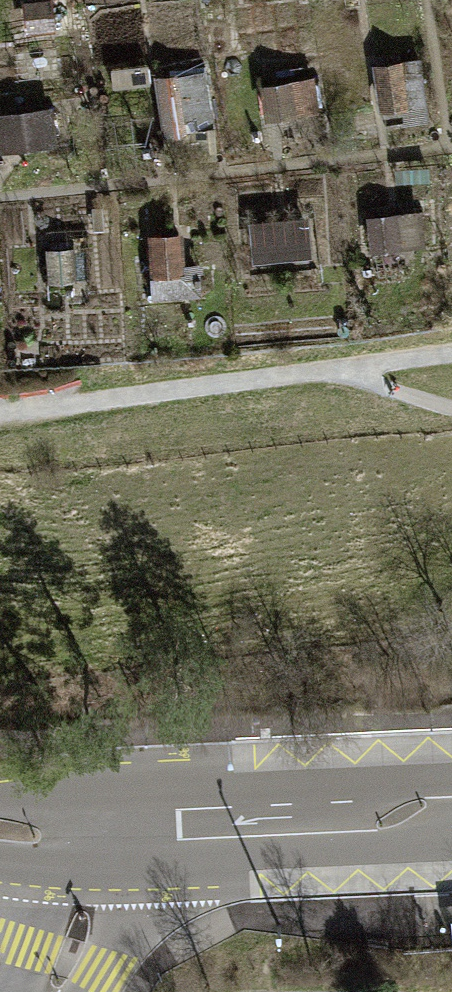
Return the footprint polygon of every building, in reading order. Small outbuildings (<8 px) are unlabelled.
[(217,71),(165,69),(162,139),(215,141),(217,71)] [(317,75),(262,87),(269,119),(324,107),(317,75)] [(254,226),(259,265),(322,257),(317,218),(254,226)]
